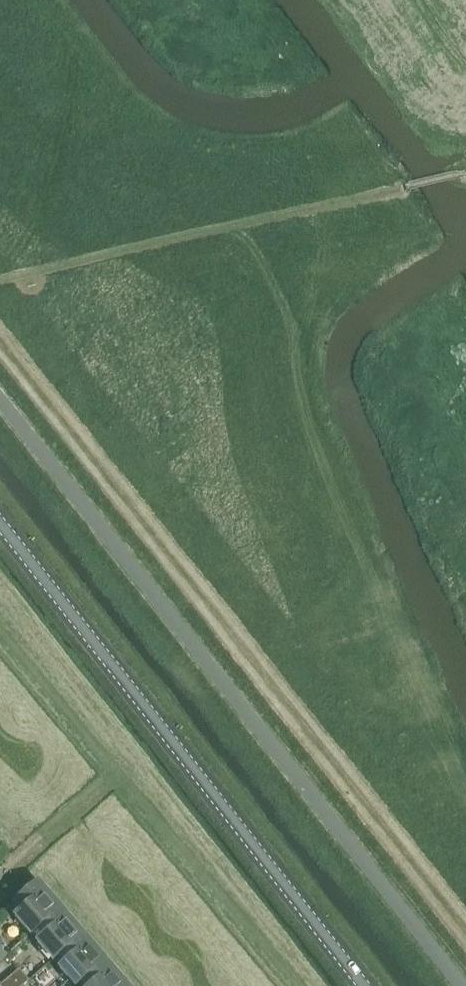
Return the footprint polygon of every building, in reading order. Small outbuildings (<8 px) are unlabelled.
[(59,910),(44,892),(43,893),(37,886),(37,885),(36,884),(14,903),(15,904),(17,903),(23,911),(15,918),(30,936),(59,910)] [(82,936),(66,918),(65,919),(59,912),(60,911),(59,910),(30,936),(39,929),(45,936),(37,944),(52,962),(82,936)] [(89,944),(88,945),(81,938),(82,937),(82,936),(52,962),(53,962),(61,955),(68,962),(59,970),(73,985),(76,985),(104,962),(89,944)] [(111,970),(110,971),(104,964),(105,963),(104,962),(76,985),(78,985),(84,981),(88,985),(124,985),(111,970)] [(29,982),(19,970),(0,985),(25,985),(29,982)]
